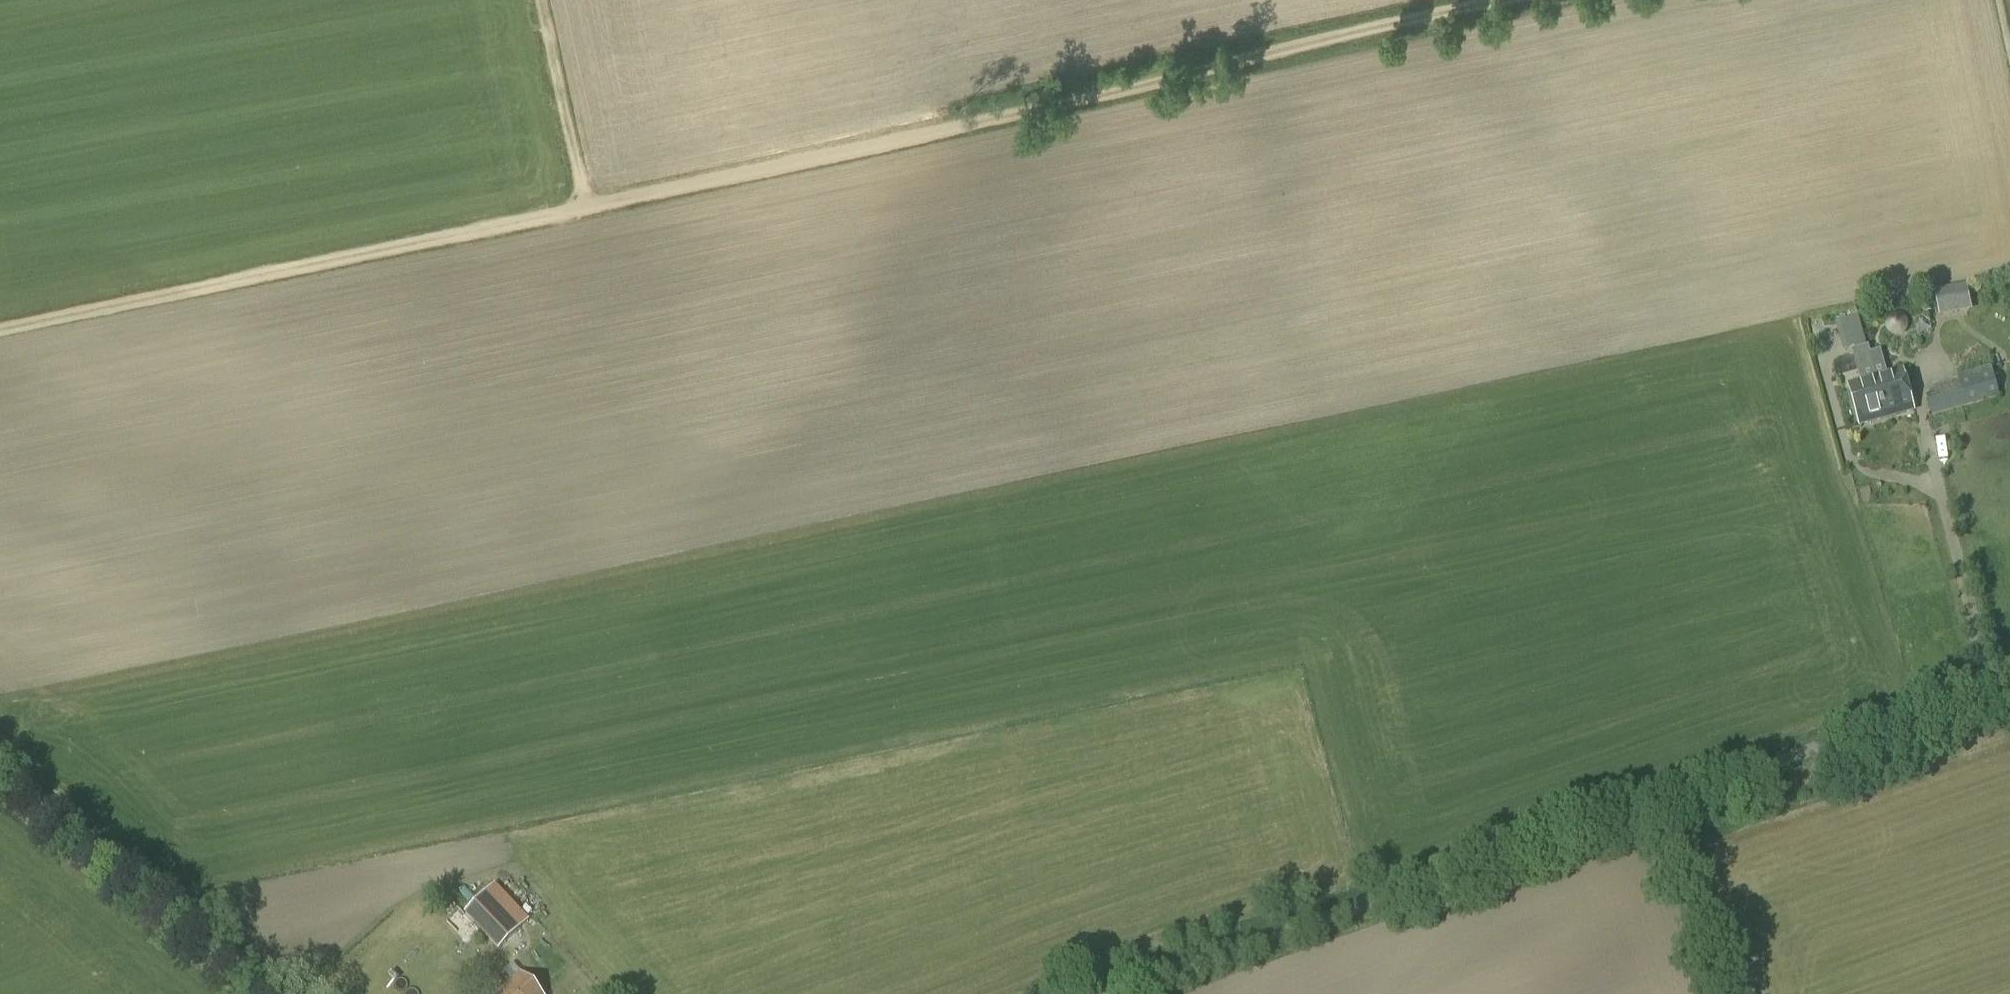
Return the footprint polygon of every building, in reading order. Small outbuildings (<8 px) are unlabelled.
[(1967,284),(1935,290),(1940,318),(1972,312),(1967,284)] [(1858,369),(1874,365),(1869,346),(1852,351),(1858,369)] [(1888,421),(1916,413),(1916,411),(1904,370),(1887,374),(1881,351),(1874,365),(1888,421)] [(1888,421),(1874,365),(1858,369),(1861,381),(1859,382),(1848,385),(1860,428),(1888,421)] [(1933,416),(2000,397),(1992,368),(1959,377),(1961,385),(1927,395),(1933,416)] [(498,951),(529,921),(494,885),(463,915),(498,951)] [(520,974),(500,993),(539,993),(520,974)]
